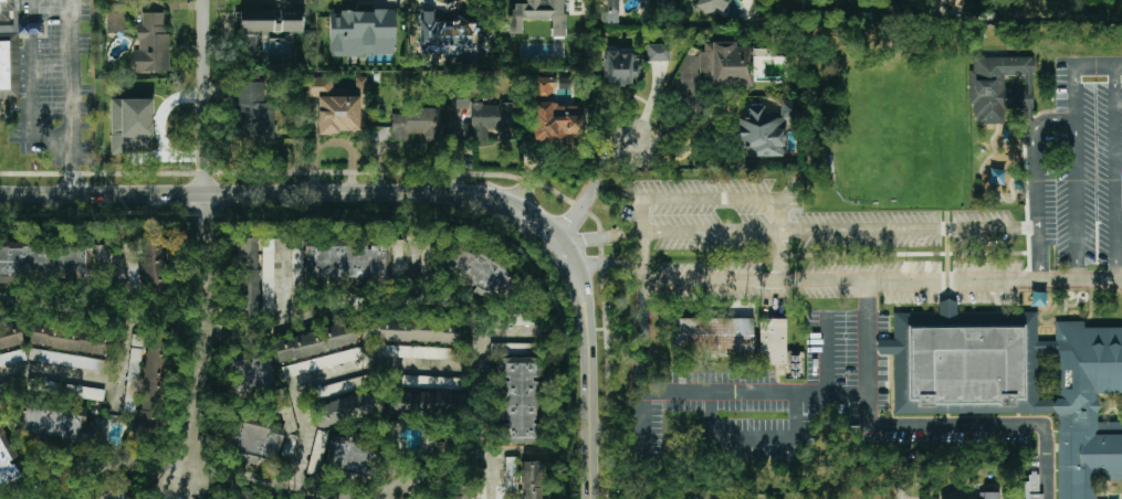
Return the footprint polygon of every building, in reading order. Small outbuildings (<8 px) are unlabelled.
[(1,112),(1,99),(20,98),(18,35),(41,34),(40,23),(19,24),(18,0),(0,0),(0,112),(1,112)] [(551,37),(565,38),(565,1),(570,1),(570,0),(526,0),(526,4),(510,4),(509,34),(521,34),(522,20),(552,21),(551,37)] [(619,1),(620,0),(600,0),(599,19),(605,23),(618,24),(619,1)] [(708,12),(725,12),(728,1),(724,0),(699,0),(696,8),(708,12)] [(107,32),(128,32),(128,8),(107,8),(107,32)] [(302,32),(302,10),(240,10),(240,55),(262,55),(261,44),(285,43),(285,32),(302,32)] [(395,11),(329,11),(329,56),(395,56),(395,11)] [(420,55),(463,55),(463,46),(476,47),(476,22),(453,22),(453,26),(444,26),(444,22),(434,22),(434,11),(420,11),(420,55)] [(170,72),(169,33),(164,33),(164,12),(142,13),(142,25),(137,25),(137,50),(132,50),(133,72),(170,72)] [(753,85),(751,47),(735,47),(735,42),(711,42),(713,86),(753,85)] [(669,61),(669,44),(647,44),(647,53),(605,54),(605,86),(640,85),(640,62),(669,61)] [(1033,57),(973,57),(973,70),(968,70),(968,105),(975,105),(975,124),(1006,124),(1006,108),(1033,109),(1033,57)] [(360,97),(347,97),(347,89),(332,88),(332,77),(301,77),(301,97),(317,97),(317,133),(360,133),(360,97)] [(536,97),(554,97),(554,77),(535,78),(536,97)] [(274,140),(274,103),(267,103),(267,82),(239,81),(239,139),(274,140)] [(111,153),(152,153),(152,99),(111,100),(111,153)] [(451,100),(451,108),(469,108),(468,99),(451,100)] [(784,117),(796,117),(796,102),(781,102),(780,118),(764,118),(765,106),(748,106),(748,118),(737,117),(737,142),(747,142),(746,156),(784,156),(784,117)] [(512,104),(471,104),(471,122),(463,122),(463,140),(487,141),(487,129),(512,129),(512,104)] [(533,141),(581,141),(581,104),(533,104),(533,141)] [(391,110),(392,141),(409,141),(409,134),(423,134),(423,146),(441,145),(440,110),(391,110)] [(144,292),(169,291),(166,237),(141,238),(144,292)] [(257,237),(234,238),(237,319),(259,319),(257,237)] [(274,238),(264,237),(262,308),(273,309),(274,238)] [(304,239),(304,277),(390,277),(390,240),(304,239)] [(403,240),(392,240),(391,275),(402,275),(403,240)] [(508,301),(511,274),(505,273),(506,264),(489,262),(491,249),(456,244),(453,266),(459,267),(457,278),(475,281),(473,296),(508,301)] [(91,247),(3,246),(3,247),(0,247),(0,276),(91,277),(91,247)] [(142,286),(136,256),(126,258),(132,288),(142,286)] [(1059,498),(1121,498),(1121,324),(1055,328),(1056,341),(1038,342),(1036,306),(893,314),(894,339),(877,340),(878,355),(892,354),(896,418),(1053,409),(1059,498)] [(753,318),(672,318),(671,352),(752,353),(753,318)] [(786,319),(759,318),(758,364),(785,365),(786,319)] [(362,339),(442,342),(442,322),(362,320),(362,339)] [(18,321),(0,326),(0,350),(24,345),(18,321)] [(29,347),(109,353),(111,330),(31,324),(29,347)] [(277,361),(357,346),(353,324),(273,339),(277,361)] [(160,434),(171,337),(147,334),(137,432),(160,434)] [(381,356),(456,359),(456,348),(381,345),(381,356)] [(365,356),(362,346),(282,368),(285,379),(365,356)] [(24,349),(0,355),(0,367),(27,360),(24,349)] [(29,361),(106,371),(107,359),(30,350),(29,361)] [(231,391),(273,390),(272,351),(229,352),(231,391)] [(777,378),(803,377),(802,353),(786,353),(786,365),(777,365),(777,378)] [(540,444),(540,424),(535,424),(536,379),(543,379),(543,358),(498,358),(498,422),(498,444),(540,444)] [(397,386),(464,388),(464,378),(398,376),(397,386)] [(314,406),(319,424),(377,411),(373,392),(314,406)] [(389,392),(389,414),(459,415),(460,392),(389,392)] [(98,444),(99,429),(85,427),(86,414),(18,408),(15,437),(98,444)] [(229,416),(221,458),(275,469),(284,426),(229,416)] [(23,477),(0,424),(0,487),(23,477)] [(371,440),(329,437),(326,475),(368,479),(371,440)] [(544,461),(521,461),(521,498),(544,498),(544,461)] [(1039,494),(1039,473),(1030,472),(1030,481),(1025,481),(1025,498),(1044,498),(1044,494),(1039,494)] [(125,484),(95,498),(133,498),(125,484)] [(469,486),(446,486),(446,498),(470,498),(469,486)]
